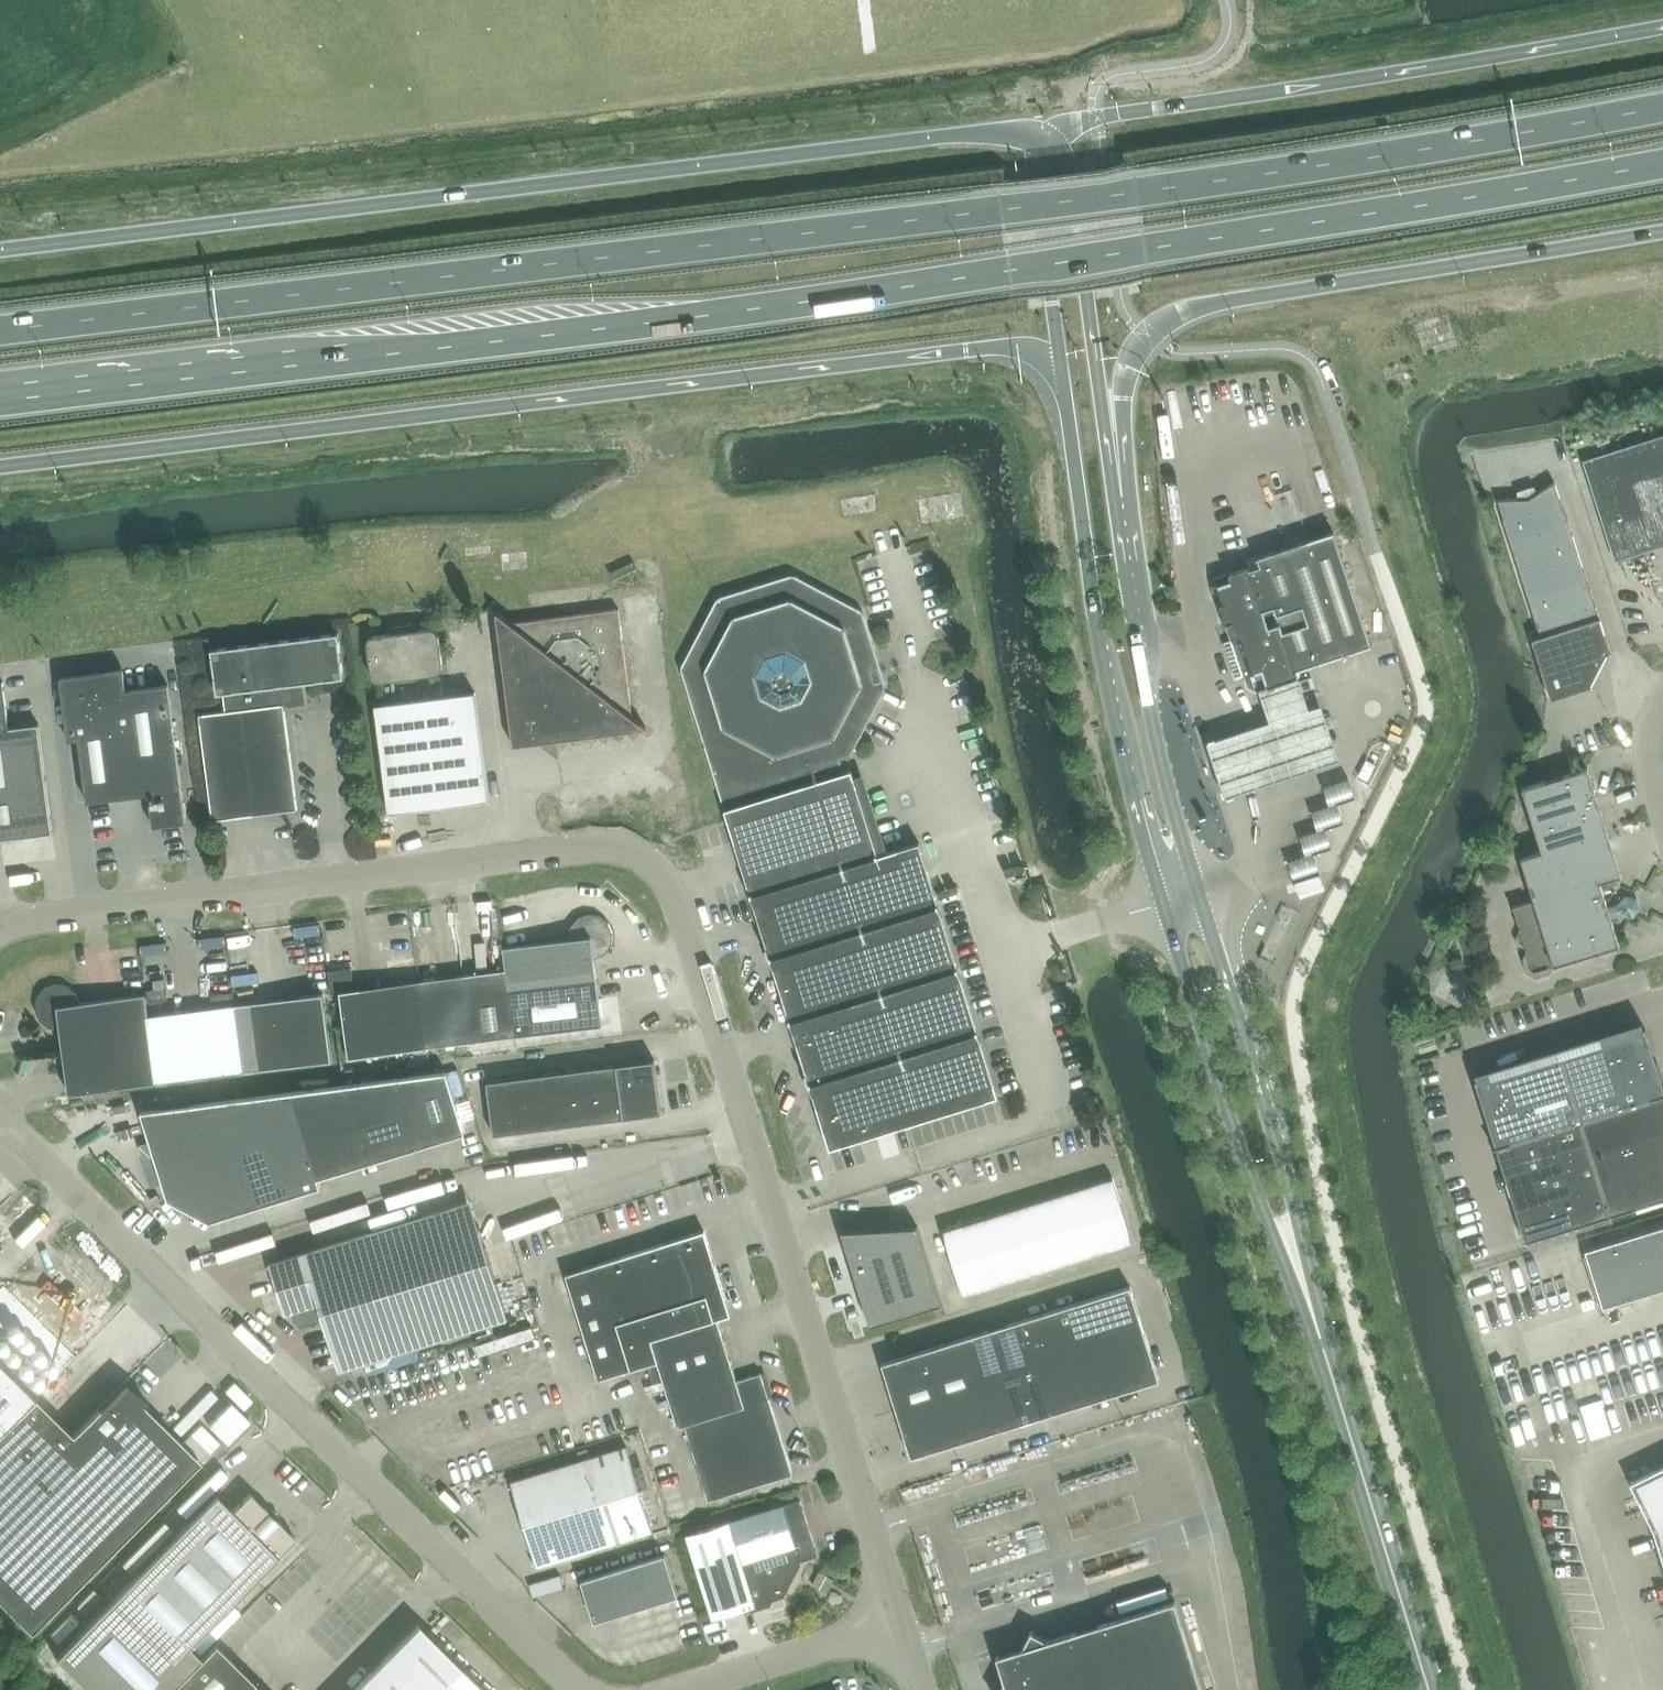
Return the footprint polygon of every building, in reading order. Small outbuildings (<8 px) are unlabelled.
[(1076,12),(1091,11),(1090,0),(1075,0),(1076,12)] [(1619,553),(1662,539),(1662,441),(1591,465),(1619,553)] [(1541,637),(1534,639),(1533,640),(1552,699),(1592,686),(1591,684),(1607,653),(1611,652),(1556,482),(1529,499),(1497,500),(1541,637)] [(1322,536),(1311,540),(1348,654),(1360,650),(1371,646),(1334,532),(1322,536)] [(1298,670),(1348,654),(1311,540),(1259,557),(1262,566),(1251,569),(1250,567),(1231,574),(1233,581),(1215,587),(1228,624),(1234,622),(1239,637),(1233,639),(1225,642),(1237,678),(1245,675),(1251,693),(1267,688),(1273,686),(1297,685),(1296,678),(1300,677),(1298,670)] [(680,668),(729,823),(830,1148),(998,1097),(919,843),(878,856),(852,770),(845,772),(841,760),(850,757),(887,687),(863,611),(793,574),(718,598),(680,668)] [(496,613),(514,746),(646,729),(646,727),(633,717),(619,609),(510,623),(497,613),(496,613)] [(439,635),(437,631),(435,629),(431,629),(431,628),(373,636),(370,637),(368,640),(367,644),(371,676),(372,675),(373,679),(376,681),(379,682),(437,674),(440,673),(442,670),(443,666),(439,634),(439,635)] [(213,821),(298,810),(283,699),(303,696),(301,683),(344,677),(338,633),(211,650),(217,694),(223,693),(225,711),(199,715),(213,821)] [(113,672),(71,678),(64,688),(69,730),(79,737),(88,802),(149,794),(154,827),(186,822),(168,685),(125,690),(123,680),(113,672)] [(1297,674),(1258,687),(1270,721),(1207,743),(1225,797),(1339,759),(1322,704),(1309,708),(1297,674)] [(39,723),(10,727),(4,681),(0,681),(0,839),(53,833),(39,723)] [(389,813),(489,800),(475,692),(375,705),(389,813)] [(1542,852),(1521,858),(1534,900),(1513,907),(1520,930),(1516,939),(1518,944),(1526,949),(1527,952),(1522,960),(1526,973),(1536,978),(1550,974),(1554,966),(1620,945),(1611,918),(1621,915),(1633,918),(1641,909),(1637,898),(1626,895),(1618,904),(1608,907),(1600,882),(1621,876),(1588,768),(1522,789),(1542,852)] [(1349,778),(1323,787),(1329,805),(1311,811),(1318,830),(1299,836),(1306,855),(1287,861),(1294,880),(1320,871),(1314,852),(1331,846),(1324,828),(1343,821),(1337,802),(1355,796),(1349,778)] [(719,845),(728,844),(726,820),(717,821),(719,845)] [(603,1025),(595,959),(605,955),(612,946),(614,934),(609,923),(600,916),(588,914),(577,919),(570,928),(568,939),(503,948),(506,970),(354,989),(352,968),(329,970),(331,994),(340,991),(349,1058),(603,1025)] [(69,1094),(201,1077),(332,1060),(324,993),(149,1016),(146,994),(81,1003),(77,993),(67,985),(56,984),(45,988),(38,998),(36,1009),(41,1020),(50,1027),(61,1029),(69,1094)] [(666,1004),(643,1007),(644,1018),(667,1015),(666,1004)] [(1476,1082),(1496,1146),(1494,1146),(1494,1148),(1497,1147),(1526,1241),(1610,1215),(1611,1218),(1612,1217),(1611,1215),(1662,1199),(1662,1084),(1646,1029),(1476,1082)] [(655,1060),(599,1067),(487,1082),(494,1135),(662,1113),(655,1060)] [(447,1072),(141,1112),(168,1199),(210,1222),(321,1187),(319,1179),(466,1133),(447,1072)] [(943,1230),(964,1297),(1134,1244),(1113,1177),(943,1230)] [(606,1184),(586,1192),(589,1201),(609,1193),(606,1184)] [(510,1196),(514,1221),(573,1210),(568,1185),(510,1196)] [(479,1225),(378,1257),(370,1232),(269,1263),(285,1313),(292,1311),(294,1320),(302,1328),(324,1321),(340,1371),(508,1319),(479,1225)] [(869,1229),(841,1231),(853,1268),(852,1268),(853,1270),(870,1326),(942,1304),(918,1226),(870,1228),(869,1228),(869,1229)] [(1586,1251),(1587,1255),(1603,1307),(1619,1303),(1662,1289),(1662,1227),(1586,1251)] [(731,1315),(705,1231),(566,1273),(599,1379),(647,1364),(653,1384),(664,1380),(679,1427),(685,1425),(709,1500),(793,1474),(762,1373),(737,1381),(718,1319),(731,1315)] [(882,1363),(897,1410),(911,1457),(1160,1380),(1131,1286),(882,1363)] [(221,1300),(235,1313),(242,1305),(228,1292),(221,1300)] [(484,1340),(540,1327),(537,1317),(481,1331),(484,1340)] [(34,1397),(0,1432),(0,1601),(32,1633),(201,1461),(143,1405),(147,1401),(143,1396),(126,1383),(124,1385),(122,1384),(73,1435),(34,1397)] [(537,1566),(653,1530),(627,1446),(511,1482),(537,1566)] [(1630,1483),(1654,1531),(1662,1559),(1662,1466),(1630,1483)] [(56,1657),(89,1689),(263,1689),(215,1643),(201,1658),(189,1646),(296,1538),(250,1493),(233,1510),(217,1494),(56,1657)] [(713,1619),(714,1619),(785,1597),(802,1564),(801,1561),(818,1555),(801,1500),(730,1522),(730,1521),(687,1534),(713,1619)] [(582,1580),(595,1622),(679,1596),(666,1554),(582,1580)] [(828,1592),(832,1584),(834,1579),(820,1571),(813,1584),(828,1592)] [(1001,1689),(1203,1689),(1175,1601),(1049,1640),(1032,1631),(1023,1648),(997,1656),(1005,1682),(1001,1689)] [(353,1689),(485,1689),(418,1624),(353,1689)]
